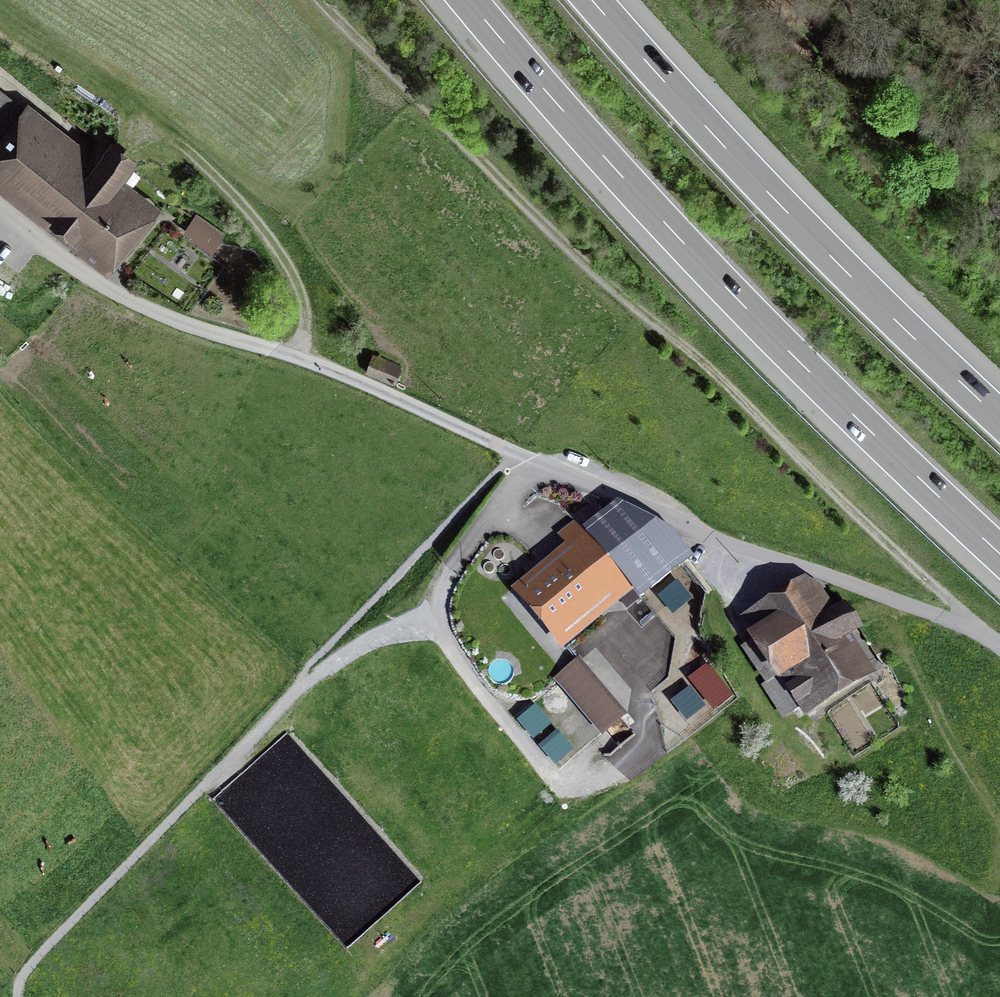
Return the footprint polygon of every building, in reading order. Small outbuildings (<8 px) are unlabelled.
[(29,121),(31,118),(0,93),(0,158),(29,121)] [(29,121),(0,158),(0,174),(107,257),(144,212),(110,185),(128,163),(112,150),(94,172),(29,121)] [(212,248),(222,233),(197,216),(187,230),(212,248)] [(394,384),(401,367),(373,355),(366,372),(394,384)] [(625,580),(640,597),(690,555),(671,532),(618,505),(583,533),(590,541),(523,596),(558,637),(625,580)] [(757,639),(802,708),(859,671),(837,638),(858,624),(847,608),(826,621),(800,581),(761,607),(774,627),(757,639)] [(576,664),(560,677),(605,731),(621,717),(576,664)] [(708,667),(694,678),(716,706),(730,695),(708,667)] [(531,739),(552,726),(540,706),(519,719),(531,739)] [(562,731),(579,750),(598,732),(581,714),(562,731)] [(561,734),(542,751),(558,768),(577,751),(561,734)]
